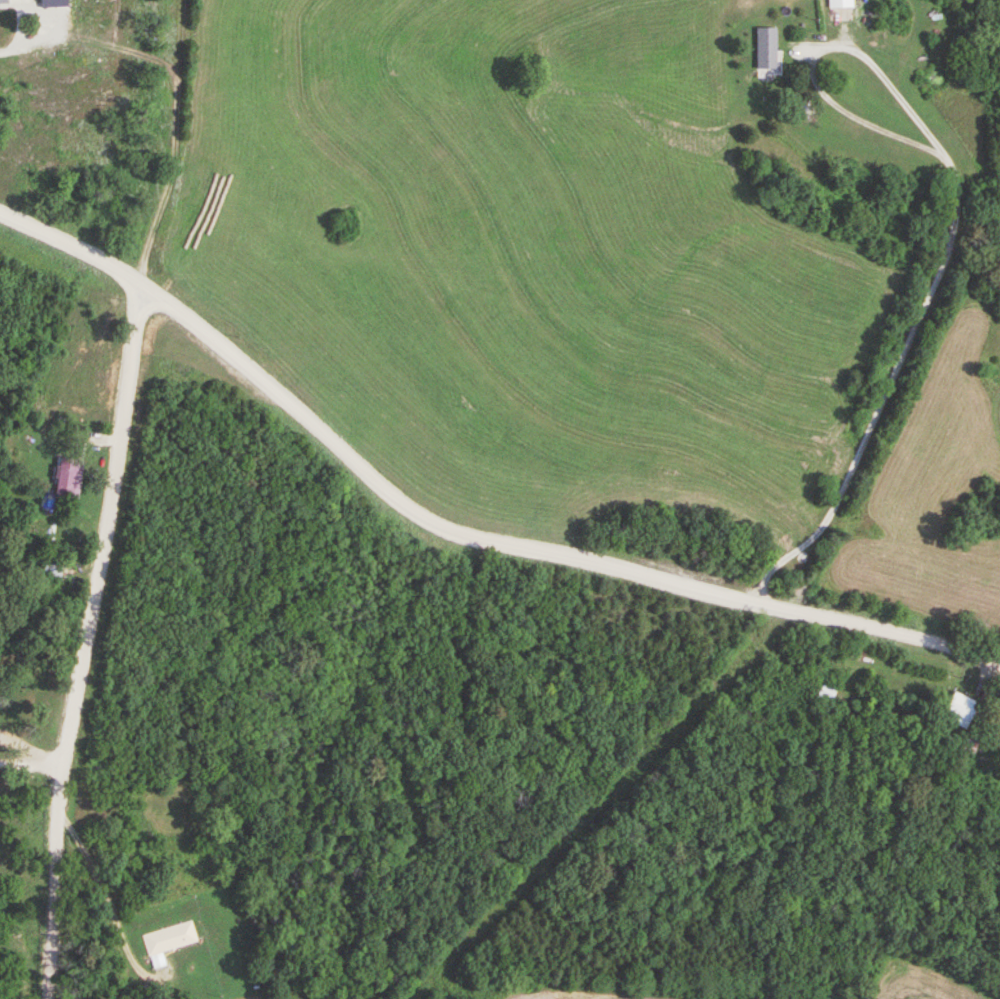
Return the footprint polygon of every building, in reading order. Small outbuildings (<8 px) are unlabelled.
[(853,8),(853,0),(829,0),(829,8),(853,8)] [(755,29),(755,74),(776,74),(776,29),(755,29)] [(55,500),(79,500),(79,461),(55,461),(55,500)] [(841,686),(824,677),(812,696),(829,706),(841,686)] [(940,717),(964,729),(977,704),(953,692),(940,717)] [(991,740),(999,744),(999,714),(991,740)] [(143,936),(149,956),(199,941),(193,921),(143,936)]
